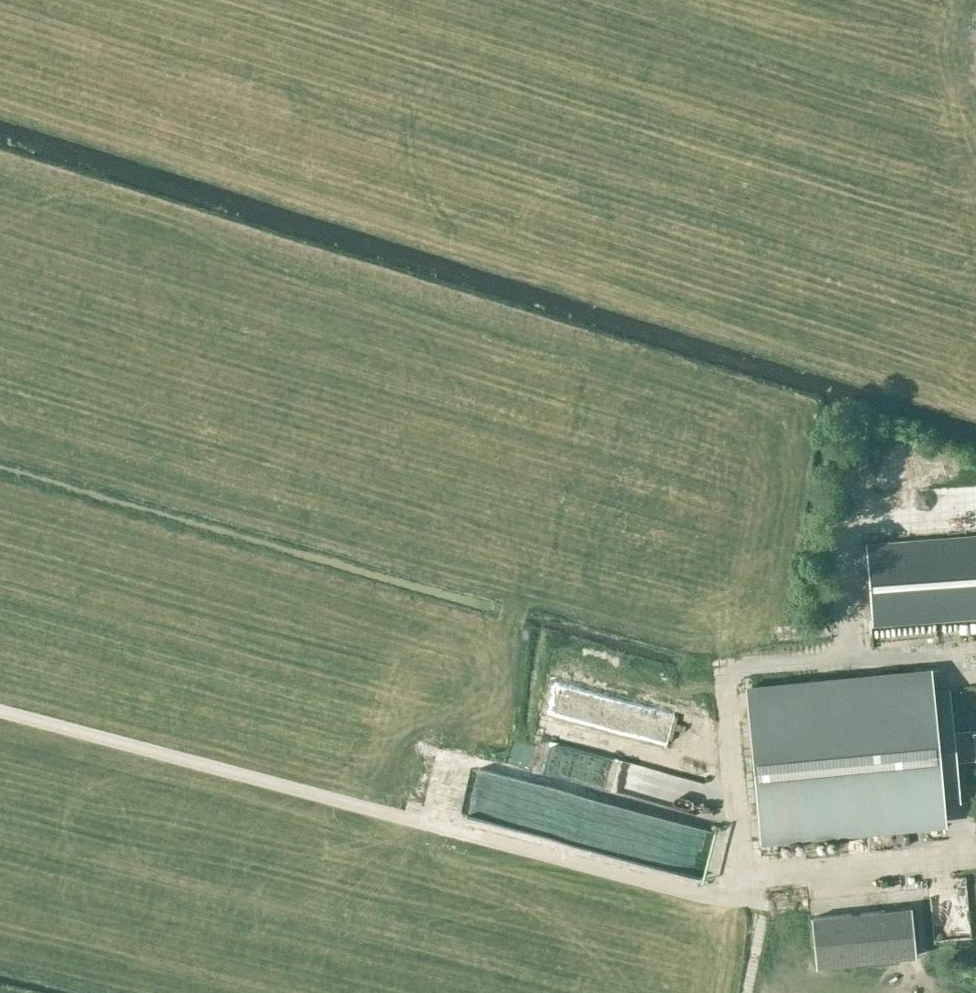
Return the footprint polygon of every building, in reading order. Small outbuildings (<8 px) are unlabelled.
[(866,545),(872,623),(975,616),(975,537),(866,545)] [(873,635),(893,631),(892,623),(871,627),(873,635)] [(678,703),(580,671),(572,697),(670,728),(678,703)] [(931,671),(745,688),(759,837),(944,820),(943,802),(960,800),(955,750),(975,748),(975,752),(975,730),(974,730),(974,734),(954,736),(949,688),(932,690),(931,671)] [(704,821),(717,777),(576,736),(569,759),(628,776),(626,780),(640,784),(638,793),(655,799),(653,806),(704,821)] [(678,866),(688,832),(575,801),(566,834),(678,866)] [(695,864),(718,868),(723,838),(700,834),(695,864)] [(911,907),(811,917),(816,966),(916,956),(911,907)]
